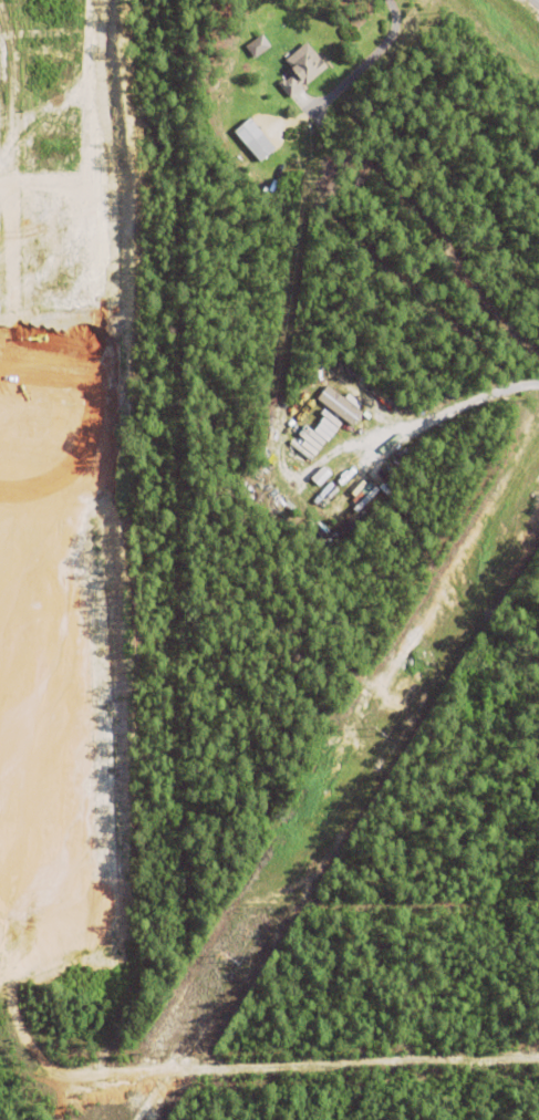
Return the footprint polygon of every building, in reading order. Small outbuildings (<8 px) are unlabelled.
[(269,49),(262,35),(243,43),(249,57),(269,49)] [(303,85),(300,87),(302,91),(289,102),(277,86),(283,81),(284,83),(291,77),(292,79),(294,76),(284,63),(307,45),(328,71),(305,89),(303,85)] [(234,135),(250,122),(276,152),(259,166),(234,135)] [(349,425),(363,407),(346,393),(342,398),(325,385),(315,398),(349,425)] [(303,425),(293,438),(315,455),(340,423),(325,411),(310,430),(303,425)] [(346,484),(322,464),(315,473),(304,464),(311,456),(305,452),(312,443),(353,475),(346,484)] [(309,479),(318,486),(329,474),(321,466),(309,479)]
